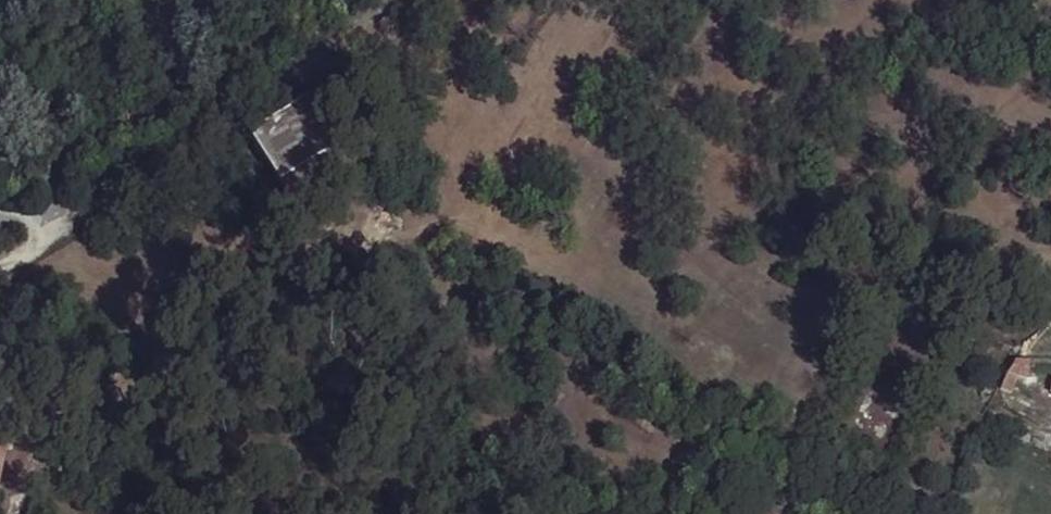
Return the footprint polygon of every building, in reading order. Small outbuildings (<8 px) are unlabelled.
[(249,138),(281,184),(320,159),(335,148),(304,102),(249,138)] [(334,179),(320,159),(281,184),(298,210),(334,179)] [(1019,355),(1005,377),(1027,381),(1034,355),(1019,355)]
